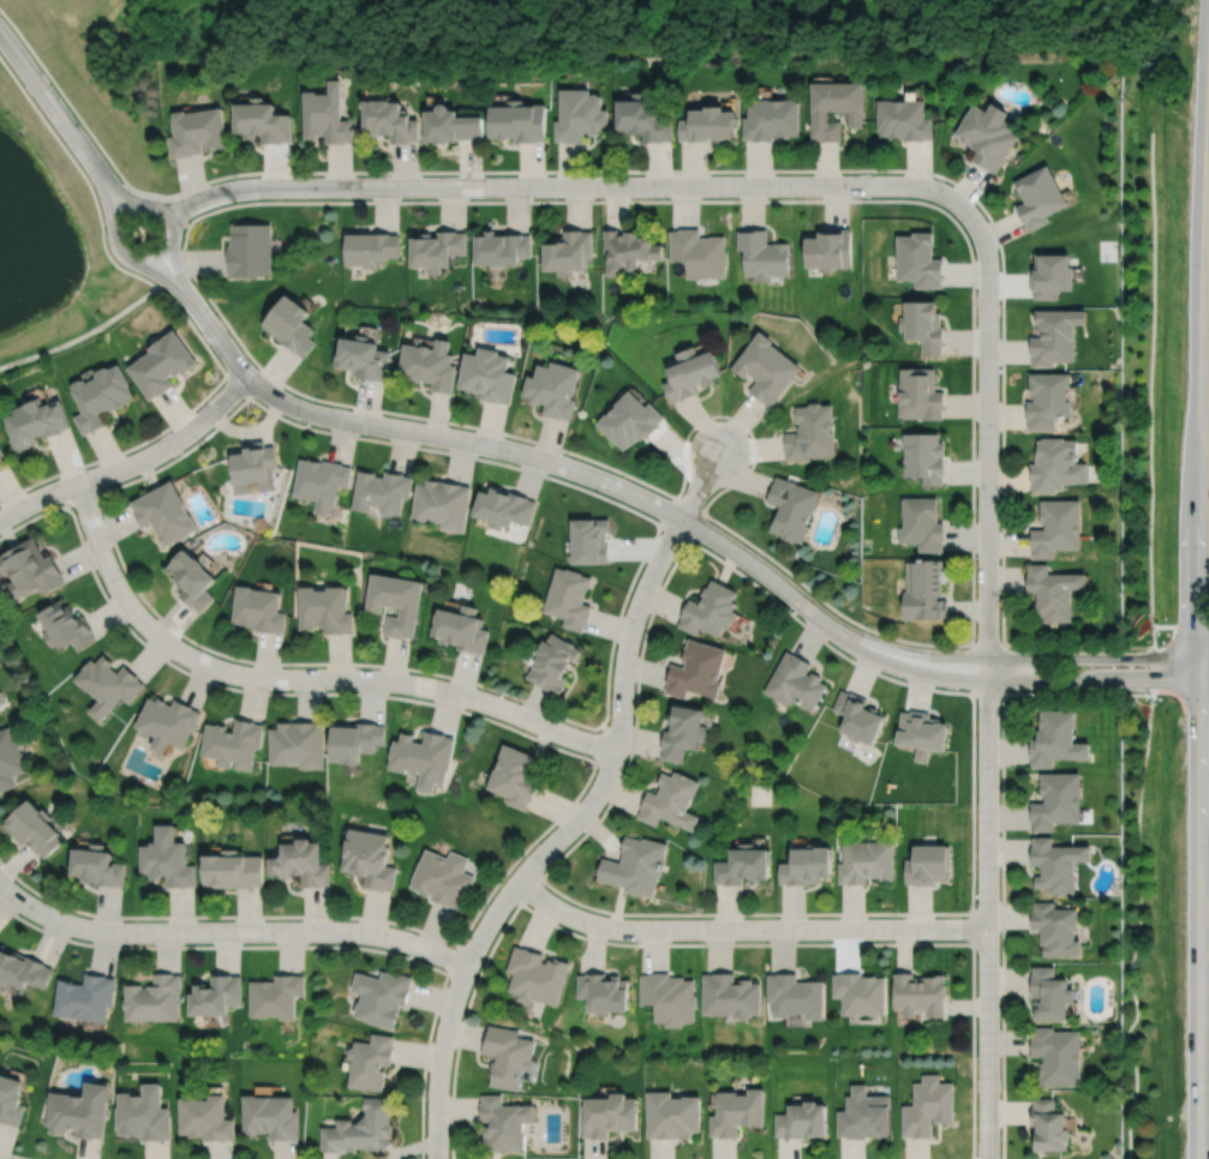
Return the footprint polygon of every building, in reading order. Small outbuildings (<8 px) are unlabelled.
[(809,80),(810,139),(821,139),(821,140),(840,140),(839,120),(828,120),(828,109),(846,109),(846,126),(862,126),(861,79),(809,80)] [(303,94),(303,138),(317,138),(317,134),(323,134),(323,128),(325,128),(325,143),(343,143),(343,142),(352,142),(352,119),(341,120),(340,107),(339,107),(339,83),(327,83),(327,96),(313,96),(313,94),(303,94)] [(559,92),(561,119),(555,120),(556,140),(564,140),(564,142),(582,142),(582,131),(587,131),(587,133),(595,133),(595,130),(606,130),(605,108),(598,108),(598,94),(593,94),(593,92),(588,92),(588,94),(586,94),(586,86),(575,88),(576,91),(559,92)] [(614,97),(614,127),(617,127),(617,131),(626,130),(626,134),(635,134),(635,132),(641,132),(641,142),(662,140),(662,139),(670,139),(670,115),(653,116),(653,104),(647,104),(647,90),(629,90),(630,97),(614,97)] [(747,97),(747,115),(742,115),(742,139),(752,139),(753,140),(771,140),(771,136),(786,136),(786,134),(798,134),(797,97),(747,97)] [(876,98),(876,130),(879,130),(879,136),(888,136),(888,137),(903,137),(903,140),(922,139),(922,138),(932,138),(932,116),(924,116),(923,97),(876,98)] [(491,103),(491,136),(499,136),(499,137),(509,137),(509,136),(515,136),(515,142),(537,142),(537,140),(546,139),(545,103),(523,103),(522,98),(508,98),(509,103),(491,103)] [(449,104),(444,101),(439,101),(436,104),(436,108),(425,108),(425,114),(424,114),(424,119),(425,119),(425,139),(435,139),(435,142),(448,142),(448,139),(474,139),(474,137),(484,137),(483,114),(456,114),(456,108),(449,108),(449,104)] [(974,101),(954,133),(959,136),(958,137),(970,144),(970,145),(977,149),(971,160),(987,168),(988,167),(995,172),(1019,134),(1011,130),(1016,124),(1002,115),(1000,119),(988,112),(988,110),(974,101)] [(364,104),(364,127),(373,127),(373,134),(383,134),(383,133),(390,133),(391,143),(409,143),(409,140),(418,140),(418,119),(408,119),(408,113),(401,113),(401,103),(389,103),(389,104),(364,104)] [(677,118),(678,139),(687,139),(687,140),(707,140),(707,136),(713,136),(713,140),(723,140),(723,136),(731,136),(731,126),(736,126),(736,115),(734,115),(732,108),(719,108),(719,103),(702,103),(702,107),(687,107),(687,118),(677,118)] [(232,108),(233,131),(243,131),(243,138),(253,138),(253,133),(261,133),(261,143),(281,143),(281,142),(291,140),(291,113),(273,113),(271,108),(232,108)] [(169,115),(173,136),(168,136),(170,158),(191,155),(191,154),(202,152),(200,144),(204,144),(204,148),(214,146),(215,149),(226,146),(220,109),(182,115),(182,113),(169,115)] [(1048,163),(1013,180),(1019,192),(1021,192),(1025,202),(1016,206),(1024,224),(1027,223),(1030,230),(1049,221),(1046,215),(1067,203),(1048,163)] [(231,223),(231,234),(229,234),(229,246),(226,246),(226,263),(228,263),(228,277),(257,277),(257,275),(270,275),(270,224),(235,224),(235,223),(231,223)] [(668,230),(668,260),(683,260),(683,277),(724,277),(724,264),(726,264),(726,251),(724,251),(724,235),(708,235),(708,236),(700,236),(700,239),(699,239),(699,228),(677,228),(677,230),(668,230)] [(736,230),(736,250),(743,250),(743,275),(754,275),(754,281),(770,281),(770,275),(788,275),(788,242),(766,242),(766,228),(747,228),(747,230),(736,230)] [(804,233),(804,236),(803,266),(818,266),(818,271),(831,271),(831,266),(850,266),(850,228),(820,228),(820,230),(818,230),(818,234),(804,233)] [(475,234),(475,264),(490,264),(490,266),(505,266),(505,264),(519,264),(519,257),(531,257),(531,235),(523,235),(523,234),(505,234),(505,235),(495,235),(495,229),(486,229),(486,234),(475,234)] [(544,242),(545,269),(557,269),(558,276),(574,276),(574,269),(587,269),(587,257),(593,257),(593,232),(583,232),(583,229),(564,229),(564,236),(556,236),(556,242),(544,242)] [(604,229),(604,253),(608,253),(608,259),(608,276),(626,276),(626,271),(630,271),(630,265),(635,265),(635,258),(660,258),(660,244),(648,244),(648,239),(651,239),(651,229),(635,229),(635,230),(623,230),(623,233),(621,233),(621,234),(616,234),(616,229),(604,229)] [(411,236),(411,266),(427,266),(427,274),(439,274),(439,266),(450,266),(450,254),(466,254),(466,232),(456,232),(456,230),(438,230),(438,236),(431,236),(431,233),(421,233),(421,236),(411,236)] [(896,234),(897,280),(914,280),(914,287),(941,287),(941,278),(942,278),(942,258),(932,258),(932,245),(933,245),(933,232),(912,232),(912,234),(896,234)] [(346,233),(346,264),(363,264),(363,268),(373,268),(373,263),(383,263),(383,257),(399,257),(399,234),(391,234),(391,233),(346,233)] [(1036,252),(1036,269),(1030,269),(1030,289),(1034,289),(1034,299),(1058,299),(1058,289),(1072,289),(1072,265),(1070,265),(1070,252),(1036,252)] [(286,294),(263,322),(265,323),(263,325),(304,358),(316,342),(309,336),(313,329),(301,320),(309,311),(295,301),(286,294)] [(904,300),(904,317),(899,317),(899,331),(905,331),(905,338),(921,338),(921,355),(941,355),(941,346),(942,346),(942,326),(940,326),(940,312),(936,312),(936,300),(904,300)] [(1036,310),(1036,323),(1039,323),(1039,334),(1042,334),(1042,336),(1030,336),(1031,356),(1033,356),(1033,365),(1053,365),(1053,361),(1075,361),(1075,324),(1087,324),(1087,310),(1036,310)] [(172,329),(146,348),(150,352),(127,368),(150,400),(156,395),(157,396),(173,385),(167,377),(172,373),(174,377),(186,368),(187,371),(197,364),(172,329)] [(759,330),(730,367),(743,378),(747,373),(756,380),(748,391),(770,408),(801,367),(770,343),(772,341),(759,330)] [(341,337),(337,355),(336,355),(334,366),(358,371),(357,377),(376,380),(377,380),(385,382),(390,352),(377,349),(378,343),(367,341),(369,336),(357,334),(357,340),(341,337)] [(421,346),(403,343),(399,377),(407,378),(406,379),(420,382),(420,380),(432,382),(431,390),(451,394),(456,366),(451,365),(453,354),(448,354),(450,340),(437,338),(435,349),(431,348),(430,346),(424,346),(421,346)] [(674,353),(677,362),(664,367),(669,380),(662,384),(670,403),(678,400),(680,401),(698,394),(694,385),(700,383),(702,388),(714,383),(712,378),(722,373),(712,349),(696,355),(693,346),(674,353)] [(466,353),(457,388),(467,390),(467,391),(480,394),(480,391),(483,392),(481,400),(501,403),(501,402),(510,404),(516,373),(507,372),(510,356),(499,354),(499,350),(479,347),(478,355),(466,353)] [(528,376),(522,396),(532,398),(531,403),(539,406),(540,402),(546,404),(543,414),(562,420),(562,418),(570,421),(576,401),(571,400),(581,370),(552,361),(550,367),(539,364),(535,377),(528,376)] [(71,386),(82,407),(80,408),(83,413),(74,418),(83,436),(90,432),(91,432),(108,424),(103,415),(125,404),(124,401),(133,396),(128,386),(131,385),(120,364),(110,368),(109,367),(108,367),(106,367),(97,371),(97,373),(96,373),(97,377),(86,383),(85,379),(83,380),(80,379),(73,383),(73,385),(71,386)] [(899,368),(899,384),(898,384),(898,401),(897,401),(898,418),(921,416),(921,420),(941,419),(941,410),(942,410),(942,391),(934,391),(934,367),(899,368)] [(1030,373),(1030,394),(1034,394),(1034,401),(1027,401),(1027,421),(1028,421),(1028,431),(1055,431),(1055,416),(1071,416),(1071,401),(1067,401),(1067,386),(1071,386),(1071,373),(1030,373)] [(630,390),(616,404),(617,406),(609,415),(608,414),(597,425),(617,444),(617,443),(624,450),(632,443),(633,445),(639,438),(641,440),(645,437),(647,439),(660,426),(658,424),(664,418),(650,404),(647,407),(630,390)] [(13,448),(10,439),(12,438),(7,426),(10,425),(7,418),(17,414),(14,409),(26,404),(26,402),(41,396),(44,406),(60,400),(71,427),(61,431),(62,433),(44,440),(42,434),(35,437),(37,443),(31,444),(30,448),(22,452),(13,448)] [(794,407),(795,422),(798,422),(798,427),(796,427),(796,432),(783,433),(784,452),(785,452),(786,461),(808,460),(808,457),(812,457),(812,458),(822,457),(822,456),(834,455),(833,432),(831,432),(830,420),(832,420),(831,404),(820,406),(820,402),(808,403),(808,406),(794,407)] [(903,433),(903,446),(904,446),(904,460),(903,460),(903,476),(922,476),(922,486),(942,485),(942,478),(944,478),(944,457),(939,457),(939,456),(944,456),(942,443),(939,443),(939,433),(903,433)] [(1037,440),(1037,449),(1036,449),(1036,462),(1037,462),(1037,463),(1030,463),(1031,482),(1033,482),(1033,492),(1057,492),(1057,490),(1064,490),(1064,482),(1088,482),(1088,463),(1077,463),(1077,454),(1078,454),(1078,439),(1064,439),(1064,438),(1042,438),(1042,440),(1037,440)] [(228,451),(234,496),(274,491),(271,469),(276,468),(274,446),(264,448),(263,442),(244,444),(244,449),(243,449),(243,450),(228,451)] [(10,462),(0,446),(0,467),(10,462)] [(299,460),(292,497),(316,502),(313,514),(325,516),(328,505),(334,506),(337,486),(347,487),(352,468),(342,466),(342,464),(323,461),(323,464),(321,463),(321,462),(309,460),(309,461),(299,460)] [(378,506),(379,510),(379,512),(382,516),(390,517),(394,514),(400,515),(402,498),(408,499),(412,478),(403,476),(403,474),(384,472),(383,478),(377,476),(377,478),(376,476),(376,473),(358,470),(352,510),(369,512),(370,505),(378,506)] [(776,476),(773,485),(772,484),(766,502),(779,506),(776,517),(773,516),(768,532),(782,535),(780,539),(791,542),(791,541),(802,545),(807,528),(804,527),(809,515),(812,516),(819,492),(795,485),(795,484),(776,476)] [(417,485),(411,520),(430,522),(430,521),(441,523),(439,529),(463,534),(472,487),(462,486),(462,485),(442,482),(441,482),(441,481),(427,479),(426,486),(417,485)] [(170,481),(131,503),(136,511),(134,511),(143,528),(151,524),(163,547),(176,541),(176,542),(187,538),(186,535),(197,529),(170,481)] [(481,492),(473,516),(490,522),(489,527),(502,532),(503,526),(511,528),(514,522),(529,527),(537,503),(528,500),(529,498),(510,492),(509,496),(503,493),(503,491),(492,487),(490,494),(481,492)] [(902,498),(902,516),(903,516),(903,528),(898,528),(898,542),(917,542),(917,552),(942,552),(942,542),(944,542),(944,523),(936,523),(936,521),(938,521),(938,508),(936,508),(936,498),(902,498)] [(1041,500),(1041,509),(1041,523),(1046,523),(1046,529),(1031,529),(1031,550),(1034,550),(1034,558),(1054,559),(1054,550),(1081,550),(1081,500),(1041,500)] [(573,521),(574,565),(601,564),(610,564),(610,545),(606,545),(606,533),(611,533),(611,520),(573,521)] [(17,546),(18,548),(2,557),(0,558),(0,570),(4,576),(11,572),(16,581),(8,585),(16,600),(23,596),(23,599),(40,589),(43,596),(66,584),(61,576),(62,575),(52,556),(46,559),(34,538),(17,546)] [(182,551),(167,568),(168,569),(168,570),(175,576),(172,580),(184,590),(179,596),(192,608),(193,607),(200,614),(215,599),(204,590),(214,581),(200,569),(202,568),(193,560),(182,551)] [(905,563),(905,591),(903,591),(903,620),(947,620),(947,600),(941,600),(941,583),(947,583),(947,571),(941,571),(941,562),(918,562),(918,563),(905,563)] [(1029,565),(1029,575),(1027,575),(1027,594),(1037,594),(1037,603),(1034,603),(1034,617),(1043,617),(1043,623),(1049,623),(1058,623),(1072,623),(1072,608),(1071,608),(1071,590),(1088,590),(1087,575),(1049,575),(1049,565),(1029,565)] [(557,569),(544,613),(565,619),(563,627),(582,633),(586,625),(587,625),(593,607),(583,605),(588,589),(589,590),(593,578),(582,576),(582,574),(568,570),(567,571),(557,569)] [(372,575),(366,612),(382,614),(383,606),(400,608),(399,618),(388,615),(384,636),(403,639),(403,637),(413,639),(423,583),(372,575)] [(711,581),(706,588),(704,588),(700,595),(702,596),(699,603),(690,600),(682,618),(683,618),(678,626),(698,636),(701,629),(718,636),(722,629),(726,630),(730,624),(731,624),(736,615),(734,614),(735,613),(731,612),(735,605),(731,602),(736,593),(711,581)] [(237,587),(232,624),(240,625),(240,626),(253,627),(253,625),(256,625),(255,632),(275,635),(275,632),(285,633),(287,614),(277,613),(280,594),(251,590),(251,589),(237,587)] [(299,588),(299,631),(315,631),(313,625),(319,625),(319,627),(324,627),(325,636),(343,636),(343,633),(353,633),(353,613),(345,613),(345,612),(347,612),(346,601),(348,601),(348,589),(345,589),(345,588),(327,588),(327,591),(315,591),(315,588),(299,588)] [(61,601),(52,607),(50,606),(47,608),(47,607),(42,609),(43,611),(38,613),(41,615),(40,617),(49,631),(43,635),(52,649),(58,645),(61,651),(73,644),(79,653),(97,641),(92,633),(94,633),(83,617),(79,619),(71,606),(66,609),(61,601)] [(439,611),(438,614),(437,614),(435,624),(436,624),(433,637),(442,639),(441,644),(449,647),(450,643),(457,645),(456,650),(474,654),(475,653),(484,655),(490,632),(481,630),(484,620),(479,619),(479,620),(475,619),(478,609),(462,606),(460,615),(439,611)] [(553,635),(552,636),(547,643),(545,642),(538,654),(540,656),(527,679),(559,698),(567,687),(564,687),(569,680),(564,678),(569,671),(568,669),(571,665),(569,663),(571,660),(576,663),(582,653),(575,648),(576,647),(569,642),(569,644),(553,635)] [(690,639),(688,648),(687,648),(683,661),(688,662),(686,668),(672,665),(666,684),(669,685),(666,693),(686,699),(689,691),(718,699),(723,684),(720,684),(723,673),(719,672),(725,650),(690,639)] [(786,651),(762,692),(786,707),(790,701),(812,713),(826,687),(819,683),(821,678),(812,673),(809,677),(806,674),(810,665),(795,655),(794,656),(786,651)] [(104,655),(96,665),(92,661),(90,663),(89,663),(83,671),(74,681),(88,693),(89,692),(100,702),(89,714),(101,723),(122,698),(130,704),(144,687),(138,681),(139,679),(125,666),(118,674),(110,667),(114,663),(104,655)] [(840,691),(832,710),(846,717),(839,733),(846,737),(846,738),(860,744),(860,743),(872,747),(884,719),(876,715),(878,710),(870,707),(868,713),(863,710),(867,701),(850,693),(849,695),(840,691)] [(148,699),(139,717),(142,719),(136,729),(139,731),(139,733),(154,740),(149,751),(161,757),(167,745),(181,752),(191,732),(192,733),(200,714),(192,710),(192,709),(174,701),(170,708),(166,705),(167,703),(158,699),(156,703),(148,699)] [(677,708),(675,716),(671,716),(669,726),(675,727),(674,733),(665,732),(663,751),(664,751),(663,761),(684,764),(687,750),(700,752),(702,743),(707,744),(710,728),(705,728),(707,714),(677,708)] [(900,713),(896,746),(916,750),(914,762),(927,764),(929,751),(944,753),(948,726),(940,725),(940,721),(932,720),(930,725),(928,725),(930,715),(910,711),(910,714),(900,713)] [(1042,711),(1042,717),(1041,717),(1041,729),(1041,732),(1039,732),(1039,740),(1031,740),(1031,755),(1033,755),(1033,764),(1055,765),(1055,755),(1090,756),(1090,739),(1075,739),(1075,731),(1076,731),(1076,713),(1042,711)] [(205,726),(199,758),(216,761),(215,768),(229,770),(231,763),(234,763),(233,770),(251,773),(255,750),(259,751),(263,726),(253,725),(253,723),(235,720),(233,733),(226,733),(227,727),(217,726),(216,727),(205,726)] [(269,731),(269,767),(288,767),(288,764),(299,764),(299,770),(323,770),(323,725),(313,725),(313,723),(294,723),(294,725),(292,725),(292,723),(277,723),(279,731),(269,731)] [(333,725),(333,729),(331,729),(330,764),(342,765),(358,767),(358,756),(360,756),(361,753),(373,755),(373,746),(384,746),(384,727),(376,727),(376,726),(357,725),(357,726),(333,725)] [(10,728),(0,732),(0,794),(16,787),(12,777),(28,770),(24,762),(24,759),(22,753),(19,752),(10,728)] [(402,734),(400,744),(394,743),(393,747),(391,746),(389,761),(390,761),(388,771),(406,775),(406,771),(420,775),(417,792),(431,795),(433,785),(443,786),(447,773),(448,773),(455,740),(445,738),(445,737),(426,732),(423,745),(413,743),(414,737),(402,734)] [(504,746),(487,789),(509,798),(507,804),(526,811),(529,803),(531,804),(538,786),(535,785),(537,780),(534,780),(538,771),(537,770),(540,762),(531,758),(531,757),(504,746)] [(663,769),(658,780),(663,782),(659,792),(648,788),(641,805),(644,805),(639,815),(658,823),(662,813),(696,828),(702,813),(688,807),(694,794),(696,794),(702,779),(690,773),(681,769),(681,770),(676,768),(674,774),(663,769)] [(1041,770),(1041,780),(1041,793),(1046,793),(1046,800),(1031,800),(1031,821),(1034,821),(1034,829),(1055,829),(1054,819),(1082,819),(1082,770),(1041,770)] [(4,822),(23,842),(26,839),(37,851),(38,851),(44,857),(66,837),(59,830),(60,829),(49,817),(52,815),(43,805),(42,806),(36,800),(32,804),(29,800),(23,807),(20,805),(7,816),(8,818),(4,822)] [(142,842),(142,873),(151,873),(151,878),(161,878),(161,873),(167,873),(167,885),(187,885),(187,884),(197,884),(197,863),(186,863),(186,861),(188,861),(188,852),(187,852),(187,839),(176,839),(176,822),(158,822),(158,839),(152,839),(152,842),(142,842)] [(349,831),(342,869),(366,872),(364,885),(383,889),(383,887),(393,889),(397,865),(385,864),(388,851),(385,849),(388,839),(349,831)] [(627,833),(623,848),(624,849),(622,860),(603,855),(598,878),(627,884),(626,888),(656,895),(660,872),(663,873),(668,854),(666,854),(670,841),(645,835),(645,837),(627,833)] [(1034,835),(1034,845),(1031,845),(1031,863),(1042,863),(1042,875),(1036,875),(1036,887),(1049,885),(1049,891),(1054,891),(1054,893),(1064,893),(1064,891),(1076,891),(1076,859),(1091,859),(1091,843),(1053,845),(1053,835),(1034,835)] [(839,860),(839,882),(848,882),(848,884),(866,884),(866,873),(869,873),(869,876),(879,875),(879,878),(893,878),(892,837),(879,837),(879,839),(845,840),(845,860),(839,860)] [(76,845),(73,872),(83,873),(82,879),(90,881),(90,878),(97,879),(96,883),(115,885),(115,884),(124,884),(126,861),(113,860),(114,848),(106,847),(107,841),(92,840),(91,846),(76,845)] [(716,859),(716,881),(725,881),(725,883),(744,883),(744,875),(752,875),(752,881),(761,881),(762,876),(773,876),(773,845),(756,845),(756,840),(742,840),(742,845),(734,845),(734,859),(716,859)] [(819,843),(816,841),(810,841),(808,845),(794,845),(794,860),(782,860),(782,882),(789,882),(789,883),(809,883),(809,881),(825,881),(825,873),(836,873),(836,842),(820,842),(820,843),(819,843)] [(904,858),(904,882),(914,882),(914,884),(934,883),(934,878),(951,878),(950,845),(948,845),(948,842),(936,842),(936,841),(914,841),(914,858),(904,858)] [(273,854),(273,871),(282,871),(282,876),(295,876),(295,872),(303,872),(303,885),(322,884),(322,883),(330,883),(329,863),(321,863),(319,847),(310,847),(310,843),(297,843),(297,848),(281,848),(281,854),(273,854)] [(426,846),(420,859),(419,859),(412,877),(413,878),(409,884),(418,888),(418,889),(431,895),(432,891),(432,893),(431,897),(449,905),(450,903),(462,908),(475,875),(463,870),(469,855),(451,848),(448,855),(426,846)] [(207,852),(207,885),(255,885),(255,884),(264,884),(264,854),(250,854),(250,852),(246,852),(246,849),(240,849),(240,847),(226,847),(225,852),(207,852)] [(1034,901),(1034,909),(1031,909),(1031,929),(1041,929),(1041,943),(1043,943),(1043,954),(1082,954),(1082,938),(1076,938),(1076,927),(1078,927),(1078,907),(1055,907),(1055,901),(1034,901)] [(515,944),(507,969),(514,972),(509,989),(520,992),(517,998),(532,1002),(534,996),(558,1004),(571,960),(556,955),(555,959),(549,956),(547,962),(543,960),(545,953),(526,947),(515,944)] [(1,975),(0,979),(11,984),(12,981),(25,987),(29,979),(46,986),(54,968),(46,965),(46,962),(29,955),(14,949),(13,951),(4,948),(0,956),(0,975),(1,975)] [(1034,965),(1034,974),(1031,974),(1031,993),(1037,993),(1037,999),(1035,999),(1035,1009),(1037,1009),(1037,1017),(1069,1017),(1069,1001),(1076,1001),(1076,987),(1069,987),(1069,977),(1055,977),(1055,965),(1034,965)] [(357,971),(352,989),(361,992),(359,1001),(358,999),(354,1014),(369,1017),(369,1020),(395,1028),(402,1005),(400,1004),(401,1003),(407,1004),(412,986),(411,985),(413,977),(389,969),(389,971),(383,969),(381,977),(357,971)] [(60,978),(55,1013),(106,1020),(108,1004),(113,1005),(116,977),(107,975),(107,974),(86,971),(85,983),(74,981),(74,979),(60,978)] [(834,972),(834,996),(844,996),(844,1013),(860,1013),(860,1011),(870,1011),(870,1014),(885,1014),(885,975),(876,975),(876,974),(863,974),(863,977),(861,977),(861,971),(844,971),(844,972),(834,972)] [(126,983),(127,997),(126,997),(126,1008),(127,1008),(127,1019),(180,1019),(179,993),(181,993),(181,973),(173,973),(173,972),(155,972),(155,984),(149,984),(149,985),(144,985),(144,983),(126,983)] [(579,973),(579,996),(591,996),(591,1009),(599,1009),(599,1014),(612,1014),(612,1008),(632,1008),(632,986),(630,986),(630,978),(622,978),(622,973),(614,973),(614,978),(608,978),(608,972),(588,972),(588,973),(579,973)] [(641,973),(641,1003),(658,1003),(658,1020),(668,1020),(668,1026),(686,1025),(686,1020),(698,1020),(698,1007),(699,1007),(699,993),(696,993),(696,978),(686,978),(686,975),(671,975),(671,972),(651,972),(651,973),(641,973)] [(705,973),(705,1013),(736,1013),(736,1015),(742,1015),(742,1017),(749,1017),(749,1015),(754,1015),(754,1013),(765,1013),(764,981),(755,981),(755,978),(742,978),(742,981),(737,981),(737,972),(714,972),(714,973),(705,973)] [(770,973),(770,1001),(776,999),(776,1015),(791,1015),(790,1011),(810,1011),(810,1016),(827,1016),(827,979),(798,979),(798,972),(779,972),(779,973),(770,973)] [(893,972),(894,1008),(904,1008),(904,1015),(916,1015),(916,1008),(927,1008),(927,1015),(945,1015),(945,996),(946,996),(946,983),(945,983),(945,973),(933,973),(933,975),(923,975),(914,977),(914,972),(893,972)] [(193,991),(193,1013),(231,1013),(229,1003),(243,1003),(243,974),(233,975),(233,973),(214,973),(214,985),(209,985),(209,981),(197,983),(197,991),(193,991)] [(252,980),(252,1015),(273,1015),(273,1014),(282,1014),(282,1019),(297,1019),(297,995),(306,995),(306,974),(297,974),(297,973),(276,973),(276,980),(252,980)] [(489,1023),(487,1034),(485,1033),(483,1052),(497,1055),(496,1061),(492,1059),(490,1074),(493,1074),(491,1085),(521,1089),(525,1068),(535,1070),(537,1058),(533,1057),(537,1039),(520,1035),(521,1029),(489,1023)] [(1034,1027),(1034,1035),(1031,1035),(1031,1055),(1045,1055),(1045,1063),(1041,1063),(1041,1076),(1042,1076),(1042,1085),(1082,1085),(1082,1029),(1054,1029),(1054,1027),(1034,1027)] [(351,1057),(353,1057),(348,1086),(383,1091),(385,1076),(384,1076),(385,1069),(381,1069),(382,1062),(391,1063),(394,1044),(393,1044),(394,1034),(372,1032),(371,1041),(354,1039),(354,1045),(352,1045),(348,1047),(347,1053),(351,1057)] [(10,1124),(10,1123),(19,1125),(25,1105),(20,1103),(23,1093),(22,1092),(25,1080),(0,1072),(0,1121),(10,1124)] [(902,1104),(902,1136),(911,1136),(912,1137),(930,1137),(930,1116),(934,1116),(934,1122),(940,1122),(940,1123),(953,1123),(953,1082),(939,1082),(939,1074),(922,1074),(922,1082),(912,1082),(914,1104),(902,1104)] [(52,1091),(47,1124),(50,1125),(49,1131),(61,1134),(62,1130),(68,1130),(68,1125),(78,1127),(77,1136),(95,1139),(95,1136),(103,1137),(110,1083),(86,1081),(84,1095),(52,1091)] [(120,1092),(120,1106),(118,1106),(118,1129),(119,1129),(119,1134),(127,1134),(127,1136),(140,1136),(140,1134),(143,1134),(143,1140),(162,1140),(162,1139),(172,1139),(172,1113),(170,1113),(170,1107),(162,1107),(162,1082),(144,1082),(144,1094),(133,1094),(133,1092),(120,1092)] [(839,1110),(839,1135),(849,1135),(849,1137),(866,1137),(866,1135),(881,1135),(890,1135),(890,1094),(866,1094),(866,1083),(851,1083),(851,1094),(848,1094),(848,1110),(839,1110)] [(711,1115),(711,1135),(720,1135),(720,1137),(738,1137),(738,1123),(750,1123),(750,1125),(766,1125),(766,1087),(749,1087),(749,1093),(738,1093),(738,1091),(718,1091),(718,1115),(711,1115)] [(647,1091),(647,1136),(658,1136),(658,1137),(677,1137),(677,1136),(678,1136),(678,1137),(693,1137),(693,1130),(702,1130),(702,1095),(684,1095),(684,1097),(672,1097),(672,1091),(647,1091)] [(587,1104),(582,1104),(582,1136),(591,1136),(591,1137),(609,1137),(609,1129),(639,1129),(639,1112),(640,1112),(640,1097),(628,1097),(627,1092),(612,1092),(612,1097),(587,1097),(587,1104)] [(181,1097),(181,1134),(190,1134),(190,1136),(204,1136),(204,1134),(205,1134),(205,1140),(226,1140),(226,1139),(235,1139),(235,1118),(226,1118),(226,1094),(211,1093),(211,1099),(200,1099),(200,1097),(181,1097)] [(483,1093),(483,1101),(480,1101),(480,1121),(491,1121),(491,1127),(486,1127),(486,1135),(489,1135),(489,1137),(485,1137),(485,1149),(497,1149),(497,1151),(514,1151),(514,1149),(526,1149),(526,1131),(525,1131),(525,1122),(535,1122),(535,1104),(503,1104),(503,1093),(483,1093)] [(245,1094),(245,1134),(258,1134),(258,1131),(268,1131),(268,1130),(271,1130),(271,1140),(291,1140),(291,1137),(300,1137),(300,1110),(295,1110),(295,1095),(258,1095),(258,1094),(245,1094)] [(357,1122),(352,1122),(352,1118),(337,1118),(337,1127),(321,1127),(321,1151),(340,1151),(340,1148),(346,1148),(346,1151),(358,1151),(358,1147),(367,1147),(367,1149),(379,1149),(379,1146),(385,1149),(394,1142),(389,1136),(393,1136),(393,1124),(390,1123),(390,1109),(393,1109),(393,1097),(365,1095),(364,1109),(366,1109),(365,1113),(357,1122)] [(1034,1098),(1034,1106),(1033,1106),(1033,1125),(1037,1125),(1037,1130),(1034,1130),(1034,1149),(1048,1151),(1048,1149),(1066,1149),(1066,1140),(1070,1140),(1070,1128),(1066,1128),(1066,1111),(1055,1111),(1055,1098),(1034,1098)] [(776,1112),(776,1136),(785,1136),(785,1137),(804,1137),(804,1131),(808,1131),(808,1135),(830,1135),(830,1103),(821,1103),(821,1099),(808,1099),(808,1103),(791,1103),(791,1112),(776,1112)]
